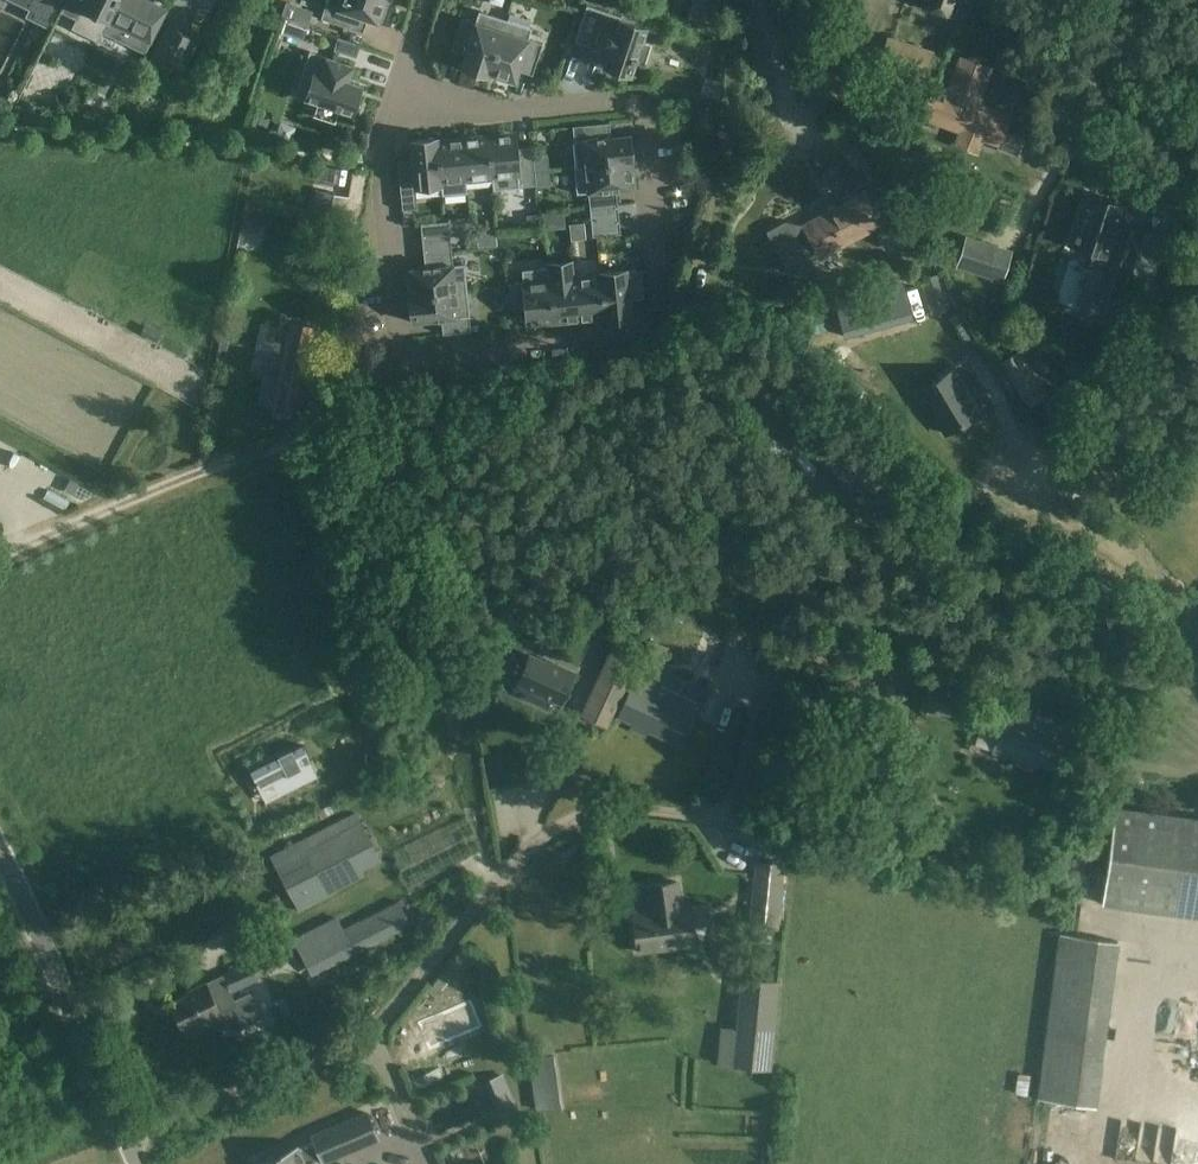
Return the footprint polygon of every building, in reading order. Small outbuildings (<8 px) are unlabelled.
[(30,8),(27,15),(48,25),(61,0),(13,0),(30,8)] [(67,2),(81,9),(71,29),(98,42),(108,22),(150,43),(163,17),(130,0),(68,0),(67,2)] [(321,18),(362,33),(367,19),(378,23),(386,0),(327,0),(321,18)] [(922,3),(965,18),(971,0),(923,0),(922,3)] [(620,16),(586,5),(574,41),(592,47),(591,48),(607,53),(603,64),(631,73),(635,62),(644,65),(651,43),(642,40),(646,29),(619,20),(620,16)] [(475,70),(488,74),(505,19),(493,15),(479,11),(476,21),(463,17),(453,48),(466,52),(465,53),(461,65),(475,70)] [(310,37),(313,28),(308,26),(285,18),(280,32),(304,40),(310,37)] [(532,28),(505,19),(488,74),(489,73),(515,81),(518,70),(532,74),(542,43),(528,39),(532,28)] [(201,35),(171,20),(152,59),(181,74),(201,35)] [(877,66),(923,81),(924,82),(934,51),(887,36),(877,66)] [(358,44),(339,37),(335,49),(354,55),(358,44)] [(349,81),(354,66),(310,52),(304,69),(315,73),(306,98),(318,102),(313,115),(335,122),(339,109),(351,113),(360,85),(349,81)] [(949,97),(939,124),(961,132),(956,144),(979,151),(984,138),(997,143),(1001,132),(1002,132),(1008,116),(979,105),(991,71),(959,60),(949,89),(948,88),(945,96),(949,97)] [(703,92),(720,97),(721,82),(707,78),(703,92)] [(573,141),(576,167),(630,162),(628,135),(610,137),(609,122),(572,126),(574,140),(573,141)] [(488,139),(492,178),(493,190),(520,188),(519,187),(534,185),(530,147),(516,148),(514,136),(488,139)] [(416,186),(441,184),(436,139),(410,142),(412,158),(397,160),(402,210),(418,209),(416,186)] [(436,139),(441,184),(442,195),(468,193),(462,141),(438,144),(437,139),(436,139)] [(488,139),(462,141),(468,193),(466,181),(492,178),(488,139)] [(1085,180),(1097,154),(1080,147),(1068,173),(1085,180)] [(631,163),(630,162),(576,167),(573,167),(576,194),(588,193),(589,207),(617,204),(616,190),(632,188),(630,163),(631,163)] [(768,235),(763,237),(768,249),(774,246),(789,275),(813,279),(819,275),(808,253),(816,249),(820,257),(881,225),(879,222),(890,228),(906,259),(920,253),(888,191),(868,201),(864,193),(803,225),(785,221),(766,232),(768,235)] [(338,238),(346,199),(316,193),(308,232),(338,238)] [(1081,288),(1113,299),(1124,267),(1153,276),(1166,237),(1118,222),(1123,207),(1086,195),(1069,245),(1093,253),(1081,288)] [(255,201),(254,224),(269,224),(270,201),(255,201)] [(617,204),(589,207),(591,222),(619,220),(617,204)] [(620,234),(619,220),(591,222),(592,237),(620,234)] [(422,239),(450,237),(448,221),(421,224),(422,239)] [(450,237),(422,239),(423,253),(451,251),(450,237)] [(1007,251),(963,237),(953,267),(998,282),(1007,251)] [(409,269),(410,296),(467,290),(465,264),(453,265),(451,251),(423,253),(425,268),(409,269)] [(574,259),(548,262),(548,267),(553,319),(579,316),(575,276),(574,259)] [(523,281),(508,283),(511,311),(526,309),(527,321),(553,319),(548,267),(522,270),(523,281)] [(627,271),(600,273),(605,318),(631,315),(629,299),(644,298),(641,270),(627,271)] [(575,276),(579,316),(603,314),(604,318),(605,318),(600,273),(575,276)] [(937,274),(920,280),(929,304),(927,304),(932,315),(950,309),(937,274)] [(470,317),(467,290),(410,296),(413,322),(441,319),(442,334),(470,331),(469,317),(470,317)] [(315,291),(314,315),(338,315),(338,291),(315,291)] [(672,296),(666,314),(680,318),(685,300),(672,296)] [(960,310),(950,315),(964,340),(974,335),(960,310)] [(290,322),(279,376),(263,374),(258,403),(273,405),(272,409),(297,414),(315,327),(290,322)] [(267,339),(274,341),(278,326),(270,325),(267,339)] [(227,351),(230,333),(222,331),(219,350),(227,351)] [(1047,393),(1019,350),(998,361),(1028,406),(1047,393)] [(946,375),(919,391),(945,434),(978,415),(961,386),(955,390),(946,375)] [(857,425),(821,454),(875,523),(912,494),(857,425)] [(503,600),(490,610),(501,623),(514,613),(503,600)] [(531,654),(517,685),(561,705),(576,671),(547,658),(546,660),(531,654)] [(632,685),(619,715),(680,743),(692,717),(704,691),(658,670),(660,664),(644,657),(631,685),(632,685)] [(925,685),(920,710),(966,718),(970,693),(925,685)] [(617,702),(600,694),(596,692),(588,712),(607,722),(617,702)] [(1064,745),(1069,725),(1029,714),(1004,706),(997,732),(992,750),(991,752),(1019,760),(1018,765),(1034,769),(1035,764),(1057,771),(1064,745)] [(252,770),(262,789),(312,763),(303,744),(252,770)] [(1102,904),(1197,917),(1197,819),(1115,808),(1102,904)] [(356,812),(270,856),(299,912),(328,897),(327,894),(364,876),(362,873),(383,862),(356,812)] [(776,928),(781,863),(757,862),(752,926),(776,928)] [(649,910),(633,913),(638,951),(693,944),(690,923),(713,920),(711,903),(688,904),(685,880),(646,885),(649,910)] [(335,916),(292,938),(311,975),(411,925),(398,900),(341,929),(335,916)] [(1060,934),(1038,1100),(1096,1108),(1118,942),(1060,934)] [(204,1028),(226,1017),(233,1031),(263,1017),(251,992),(235,999),(232,992),(256,980),(248,963),(209,981),(187,991),(189,994),(170,1003),(183,1031),(202,1022),(204,1028)] [(745,979),(737,1065),(769,1068),(769,1066),(777,983),(777,982),(745,979)] [(283,1012),(296,1007),(287,983),(274,988),(283,1012)] [(1185,1010),(1189,1032),(1197,1030),(1197,1008),(1185,1010)] [(558,1053),(531,1058),(537,1110),(565,1107),(558,1053)] [(1028,1095),(1030,1078),(1019,1077),(1018,1095),(1028,1095)] [(314,1162),(322,1159),(323,1162),(377,1138),(365,1112),(312,1134),(314,1140),(298,1146),(297,1143),(257,1160),(259,1163),(315,1163),(314,1162)]
